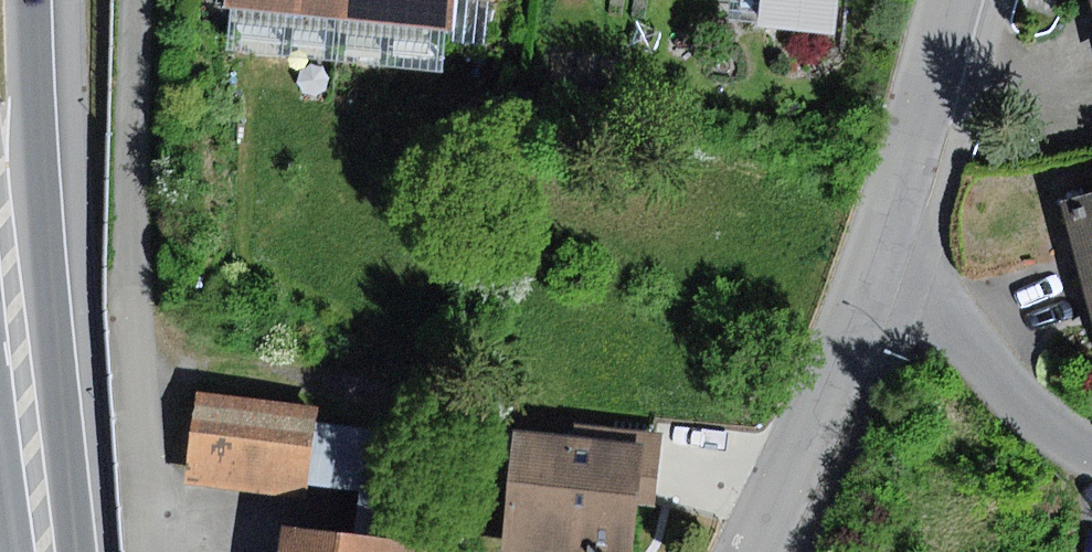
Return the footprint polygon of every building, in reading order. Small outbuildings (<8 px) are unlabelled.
[(226,3),(233,4),(344,16),(346,0),(227,0),(226,3)] [(344,16),(446,27),(455,28),(458,0),(346,0),(344,16)] [(728,19),(759,22),(761,0),(730,0),(728,19)] [(759,22),(836,32),(839,0),(761,0),(759,22)] [(344,16),(233,4),(228,50),(340,62),(344,16)] [(446,27),(344,16),(340,62),(442,72),(446,27)] [(1063,203),(1091,301),(1091,194),(1063,203)] [(320,409),(196,395),(186,483),(310,496),(320,409)] [(514,437),(503,551),(633,551),(638,503),(657,505),(664,432),(573,423),(571,443),(514,437)] [(283,527),(279,551),(445,551),(445,549),(283,527)]
